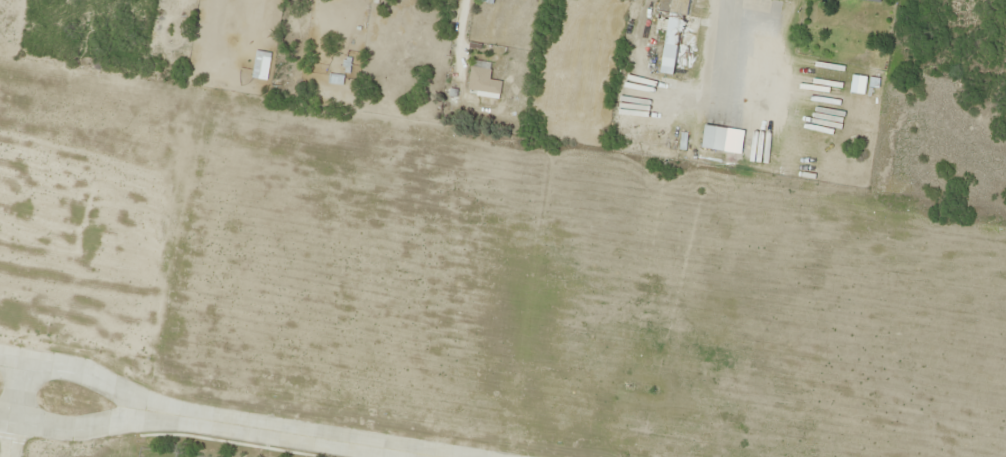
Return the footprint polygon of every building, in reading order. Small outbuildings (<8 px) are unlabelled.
[(673,75),(677,45),(690,46),(693,17),(687,16),(689,0),(661,0),(657,30),(666,31),(661,73),(673,75)] [(468,90),(500,94),(501,81),(489,80),(491,69),(471,67),(468,90)]
